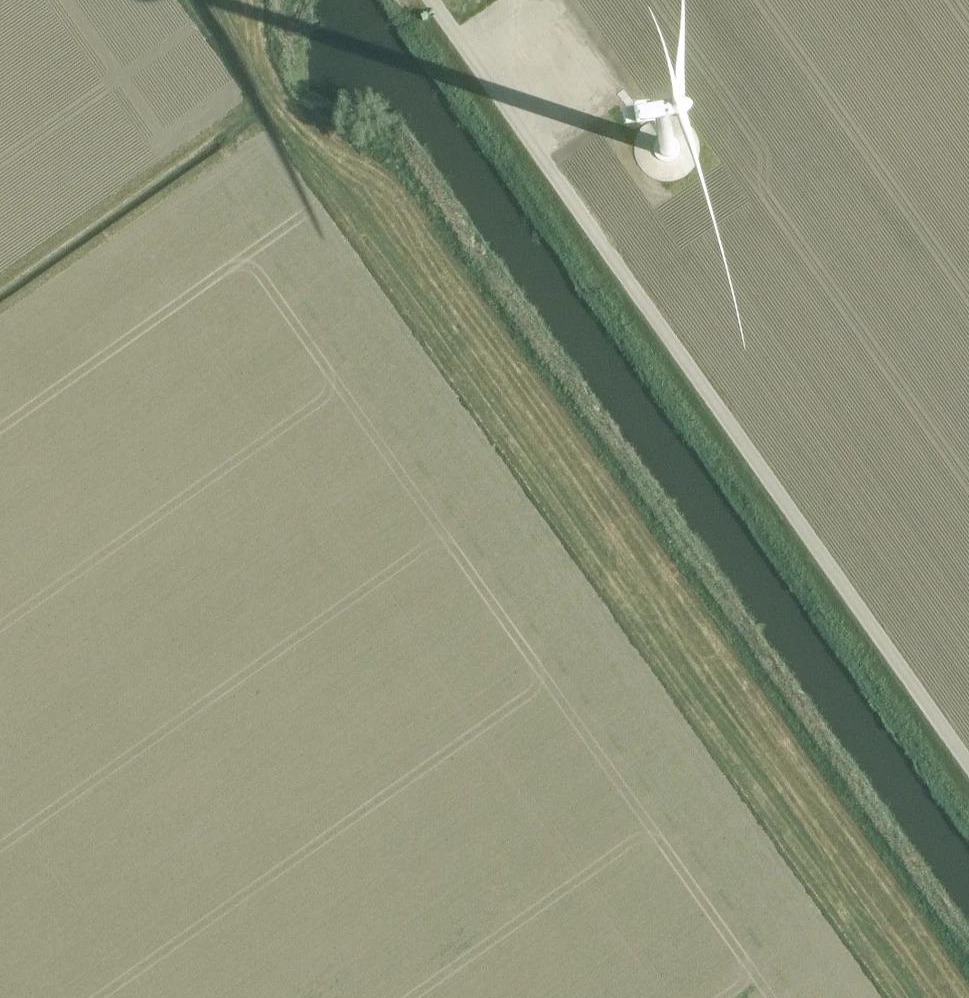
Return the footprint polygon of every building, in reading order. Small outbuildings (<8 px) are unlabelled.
[(657,146),(657,148),(657,150),(658,151),(659,153),(660,154),(661,155),(662,156),(664,157),(665,157),(667,157),(669,157),(670,156),(672,155),(673,154),(674,153),(675,151),(675,149),(675,148),(675,146),(675,144),(674,143),(673,142),(672,141),(670,140),(669,139),(667,139),(665,139),(664,139),(662,140),(661,141),(659,142),(658,143),(658,145),(657,146)]
